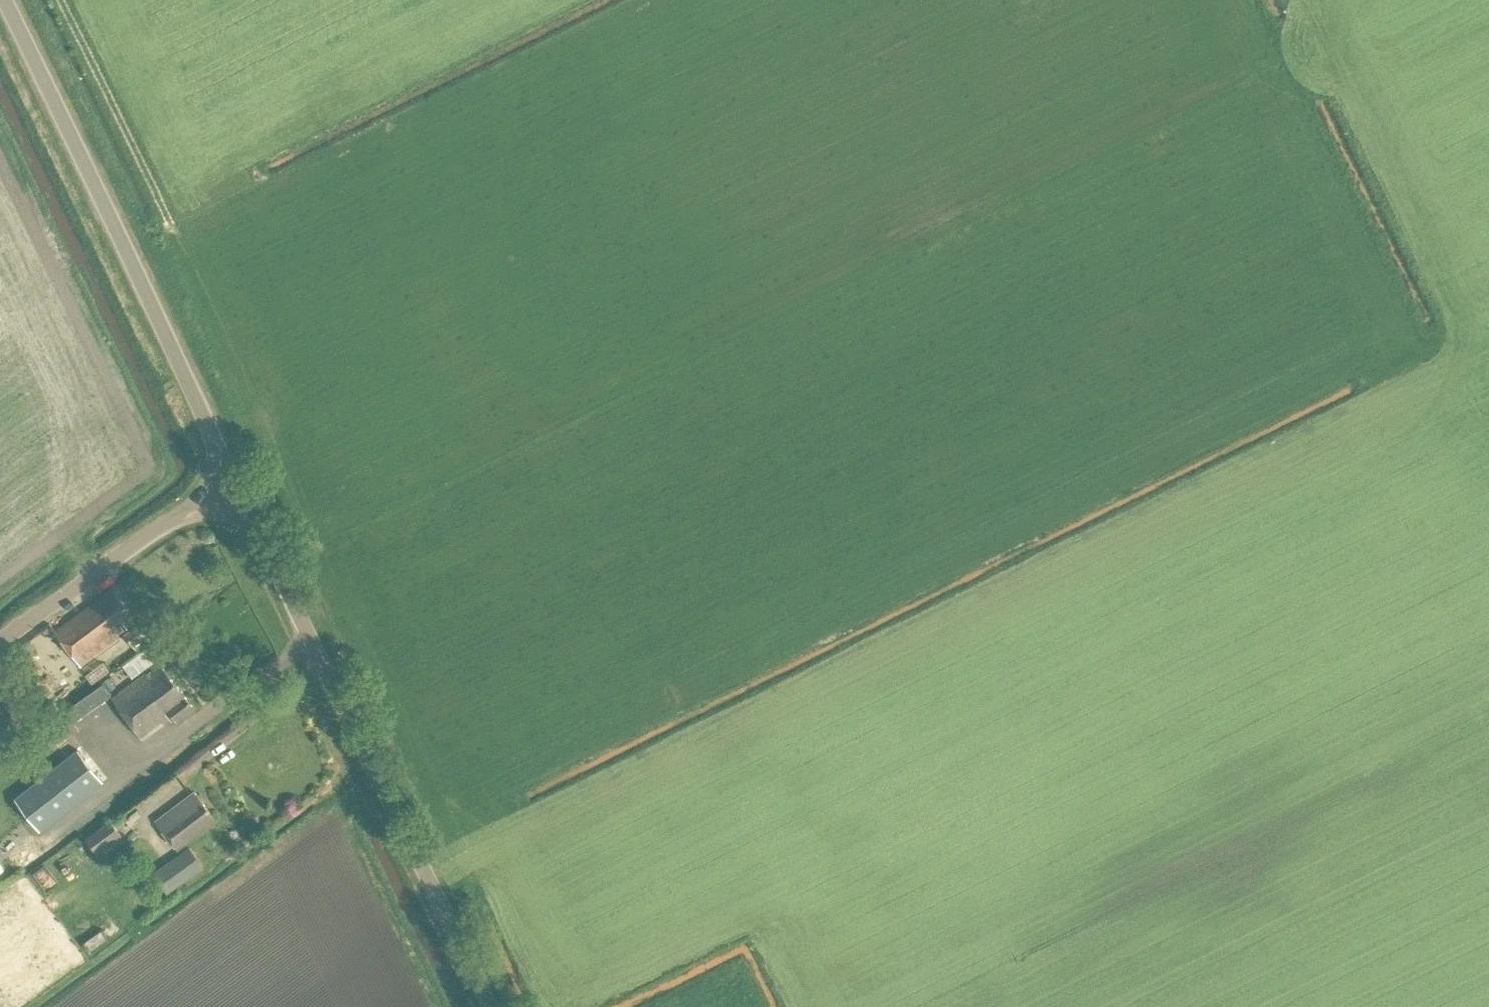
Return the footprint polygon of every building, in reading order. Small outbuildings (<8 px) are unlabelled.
[(118,634),(137,621),(113,588),(55,631),(81,666),(121,637),(118,634)] [(139,624),(125,634),(133,645),(147,635),(139,624)] [(191,706),(168,673),(121,705),(144,738),(191,706)] [(72,724),(111,696),(103,684),(63,712),(72,724)] [(100,777),(77,744),(11,789),(33,822),(100,777)] [(177,851),(218,822),(197,793),(157,822),(177,851)] [(109,820),(86,838),(98,854),(122,836),(109,820)] [(192,849),(154,877),(166,893),(204,865),(192,849)] [(82,943),(101,932),(93,919),(75,931),(82,943)] [(95,949),(111,938),(105,930),(89,942),(95,949)]
